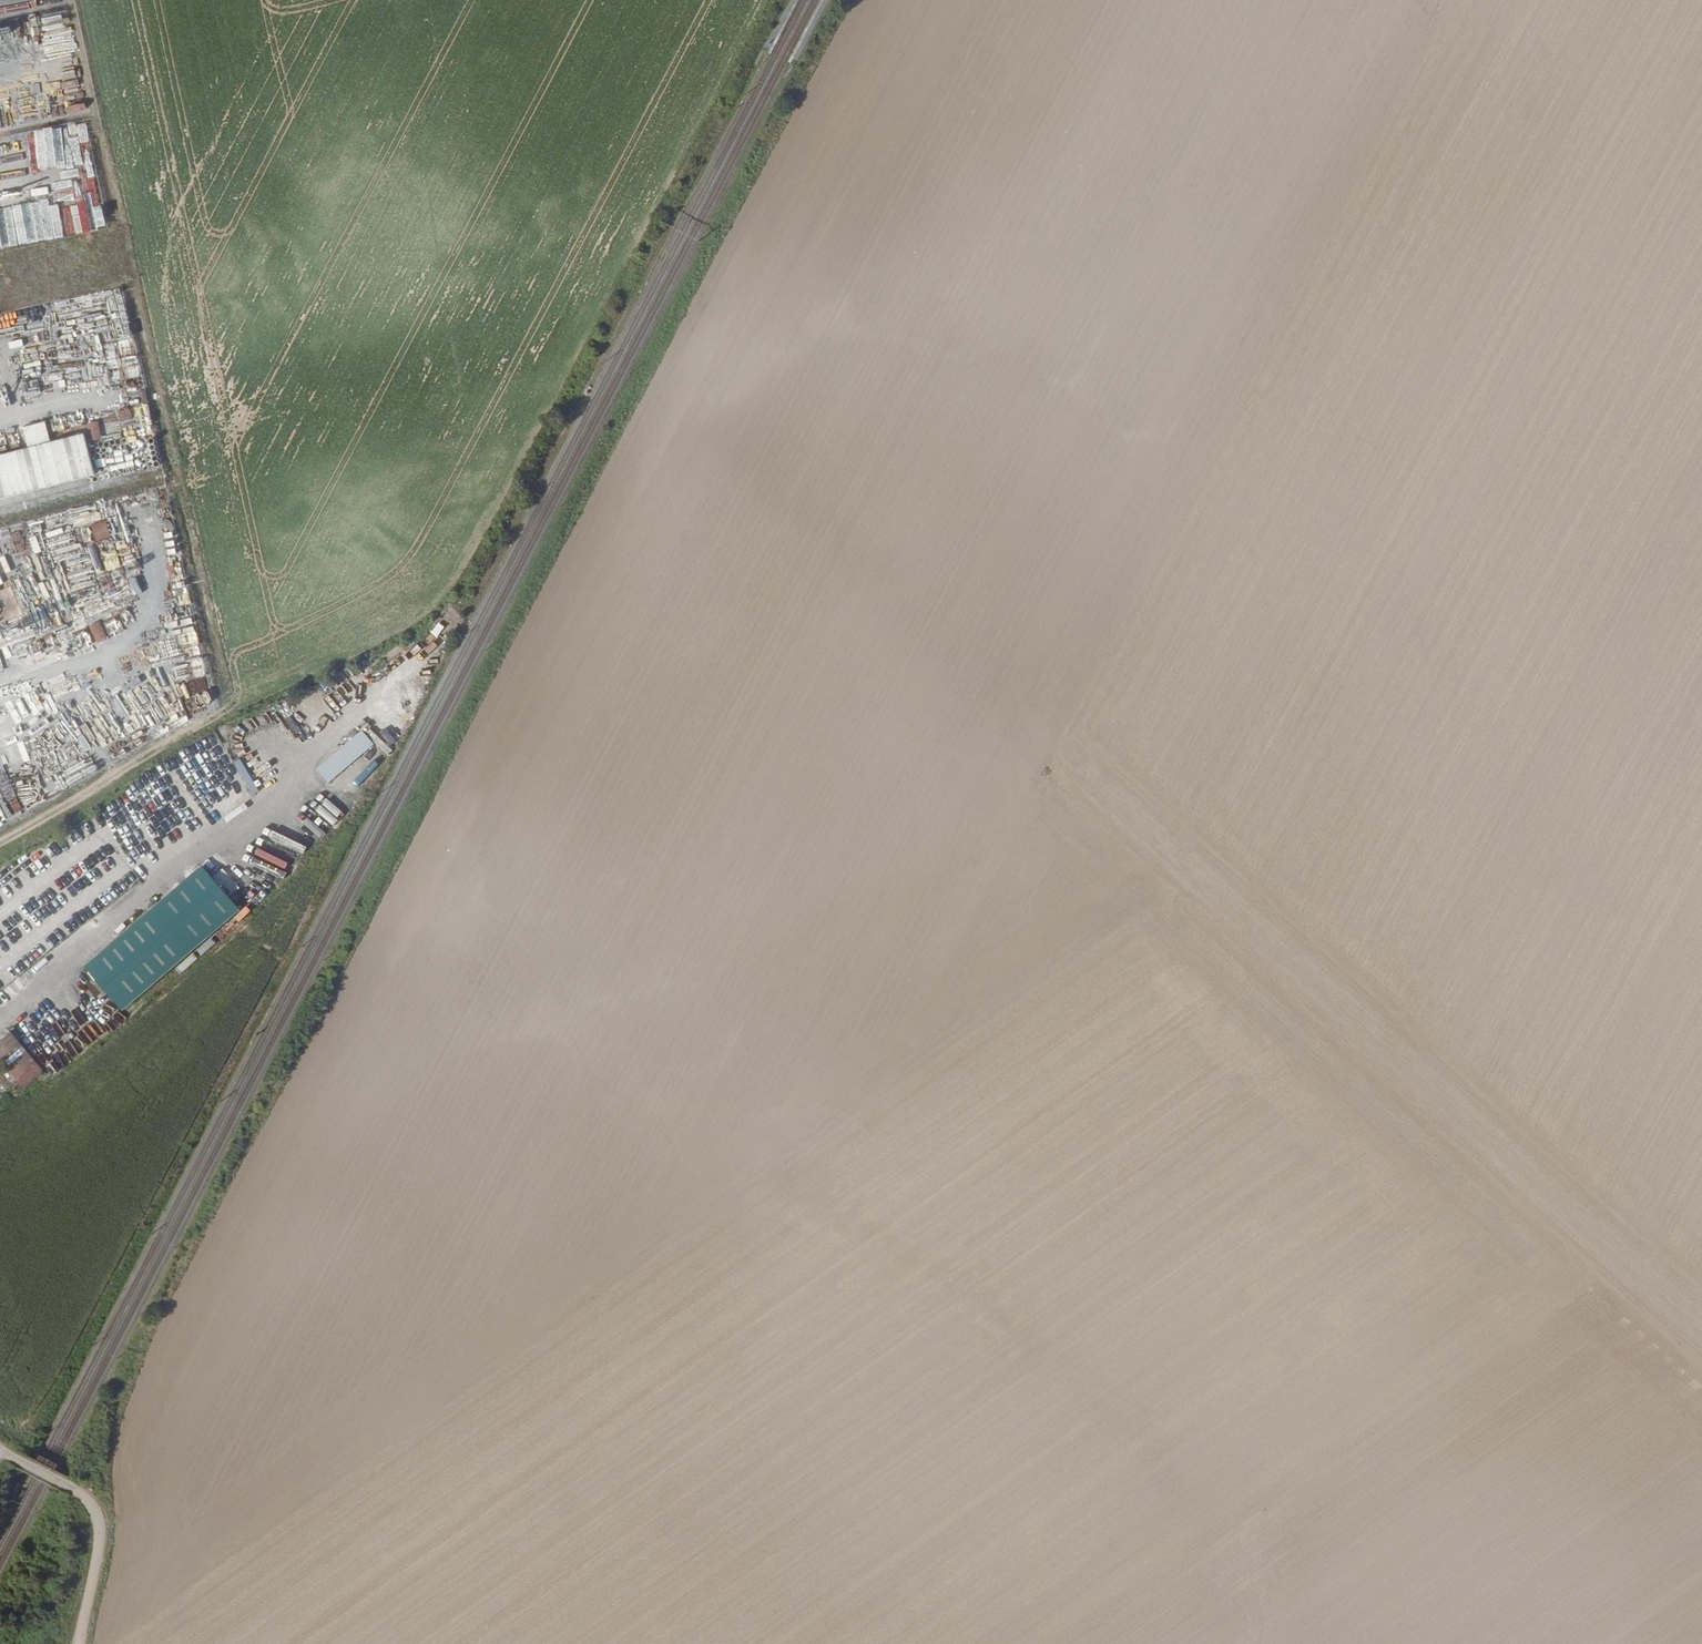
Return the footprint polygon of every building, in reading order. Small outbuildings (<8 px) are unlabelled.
[(62,72),(63,81),(75,80),(74,70),(62,72)] [(68,100),(68,109),(85,109),(85,100),(68,100)] [(366,746),(356,733),(314,770),(324,783),(366,746)] [(315,788),(316,795),(353,794),(352,787),(315,788)] [(135,858),(128,861),(134,876),(141,873),(135,858)] [(87,969),(123,1011),(241,909),(205,867),(87,969)] [(0,1038),(0,1063),(23,1089),(43,1071),(8,1031),(0,1038)] [(27,1037),(21,1041),(33,1057),(38,1052),(27,1037)]
